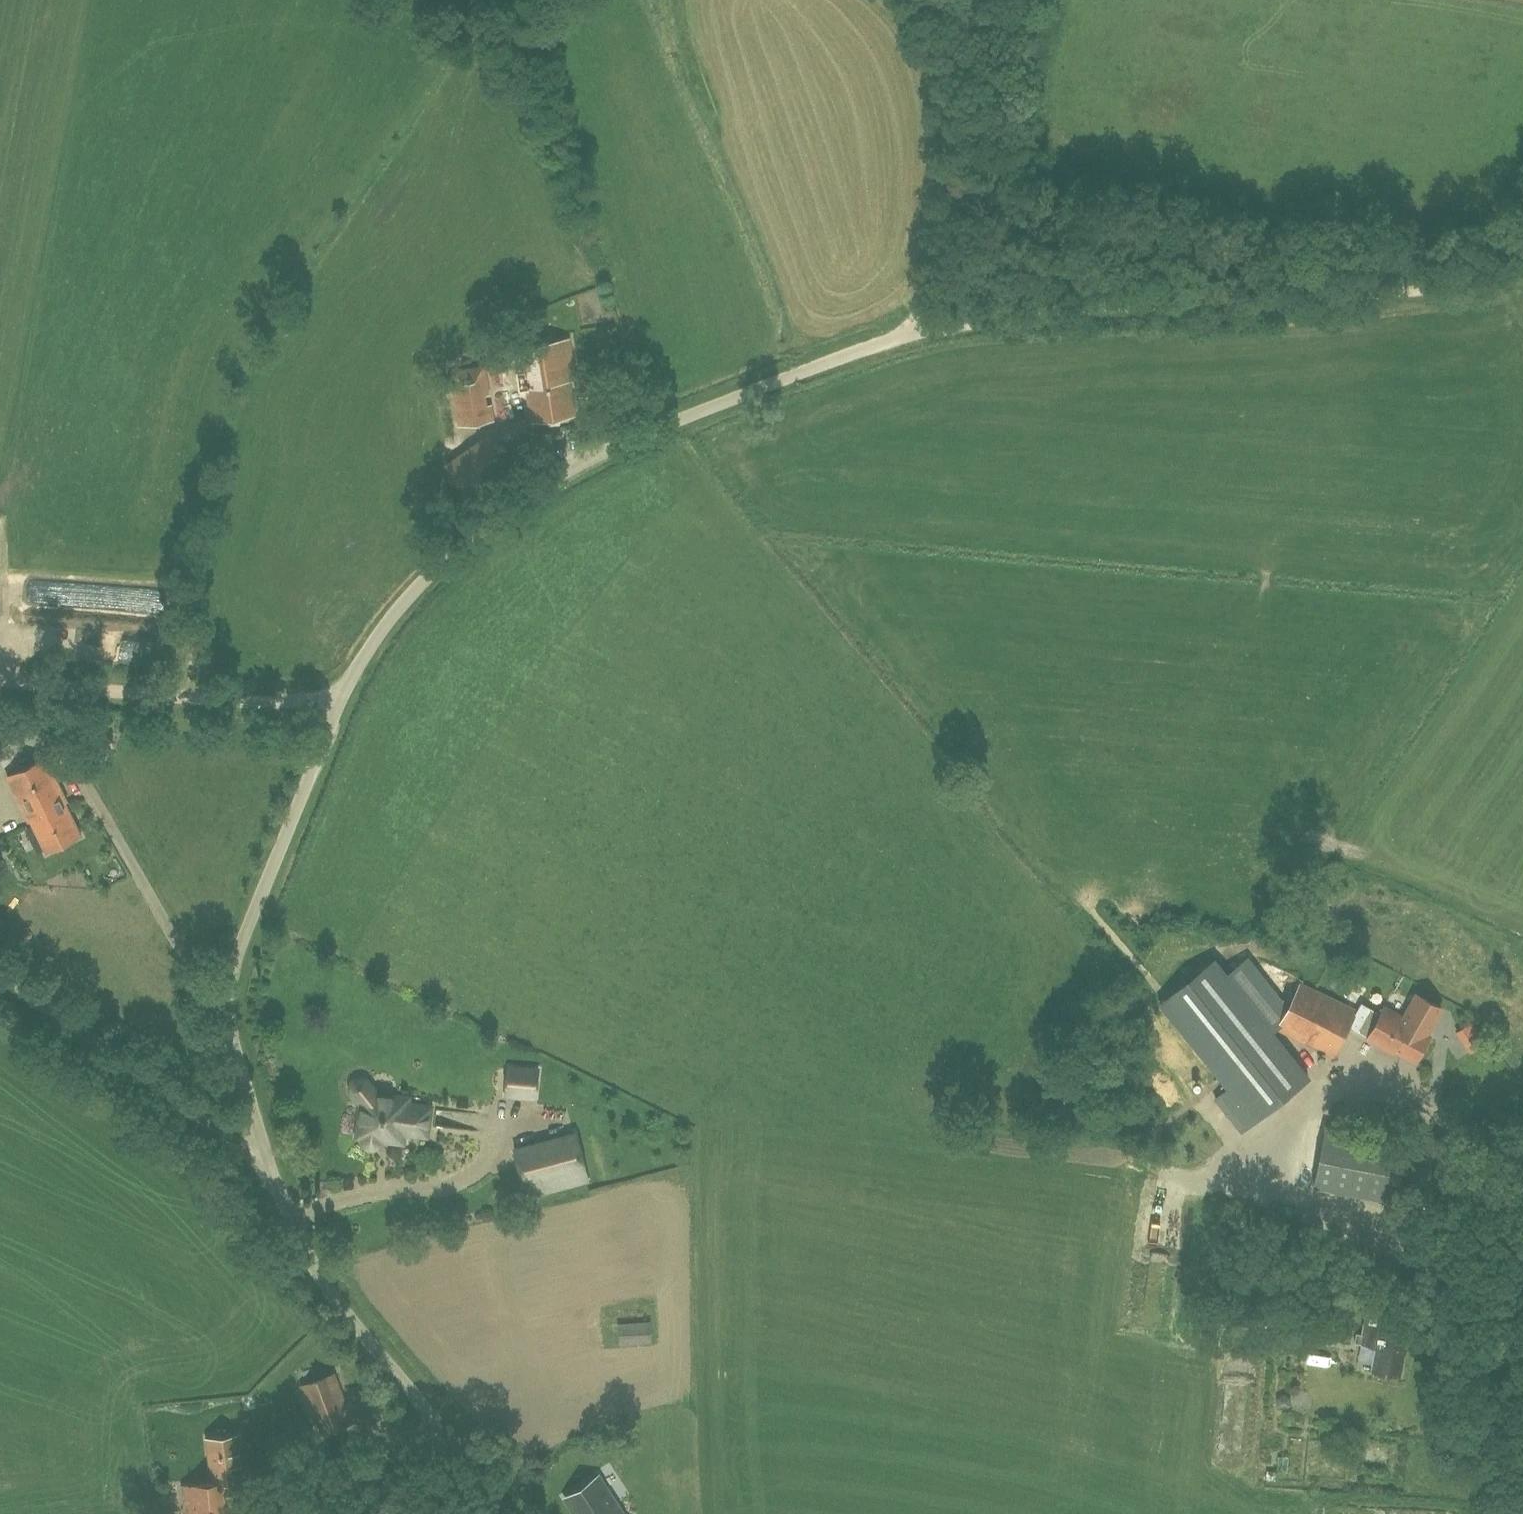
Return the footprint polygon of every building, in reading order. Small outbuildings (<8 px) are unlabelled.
[(568,379),(574,378),(567,338),(518,346),(531,421),(573,414),(568,379)] [(453,385),(460,426),(493,420),(491,406),(486,407),(484,395),(489,394),(486,380),(453,385)] [(442,443),(450,467),(502,451),(494,426),(442,443)] [(47,851),(80,835),(64,802),(67,801),(46,758),(8,776),(29,819),(32,818),(47,851)] [(1136,941),(1140,951),(1154,946),(1150,936),(1136,941)] [(1241,1131),(1291,1091),(1198,974),(1161,1004),(1228,1089),(1215,1099),(1241,1131)] [(1369,1037),(1384,1045),(1386,1042),(1396,1047),(1416,1058),(1428,1036),(1430,1033),(1428,1032),(1442,1006),(1417,992),(1404,1016),(1385,1006),(1382,1012),(1366,1004),(1362,1011),(1358,1009),(1359,1009),(1301,981),(1293,997),(1292,997),(1285,1011),(1286,1011),(1284,1015),(1277,1027),(1333,1055),(1350,1022),(1370,1034),(1369,1037)] [(534,1091),(535,1066),(520,1066),(519,1090),(534,1091)] [(381,1139),(382,1133),(389,1134),(391,1138),(395,1140),(400,1140),(403,1136),(403,1132),(426,1135),(430,1106),(407,1103),(408,1098),(378,1094),(368,1081),(363,1078),(357,1078),(352,1081),(351,1087),(353,1093),(361,1104),(359,1124),(363,1125),(361,1136),(363,1143),(367,1147),(373,1147),(379,1144),(381,1139)] [(1394,1201),(1404,1144),(1324,1129),(1314,1186),(1394,1201)] [(587,1180),(575,1136),(517,1151),(528,1195),(587,1180)] [(1372,1368),(1400,1373),(1409,1331),(1390,1328),(1395,1302),(1372,1297),(1365,1333),(1358,1331),(1356,1341),(1364,1342),(1365,1341),(1377,1343),(1372,1368)] [(620,1345),(653,1342),(652,1320),(618,1323),(620,1345)] [(319,1434),(352,1421),(335,1374),(301,1387),(319,1434)] [(246,1480),(242,1435),(210,1438),(214,1482),(183,1485),(186,1513),(241,1513),(239,1492),(235,1492),(234,1481),(246,1480)] [(598,1474),(565,1495),(576,1512),(579,1510),(581,1513),(624,1513),(598,1474)]
